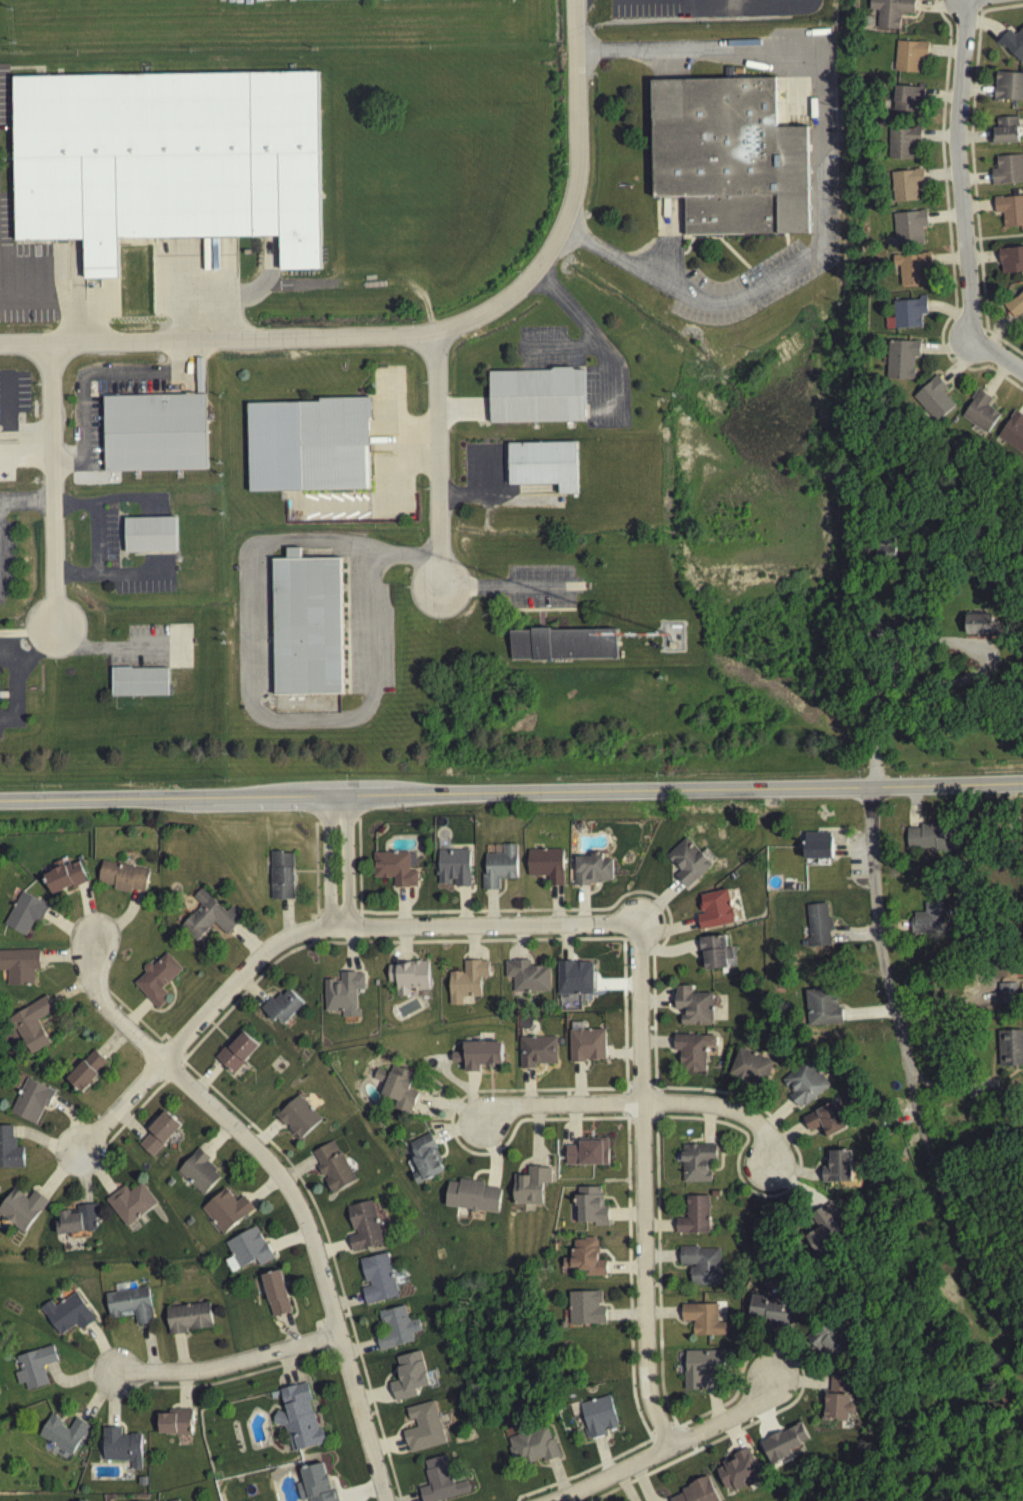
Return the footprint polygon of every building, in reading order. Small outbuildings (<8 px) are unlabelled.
[(899,33),(899,17),(913,17),(914,0),(906,0),(869,0),(868,14),(877,14),(876,32),(899,33)] [(997,44),(1017,67),(1022,63),(1022,30),(1013,39),(1008,34),(997,44)] [(918,76),(918,61),(927,61),(927,46),(895,45),(894,75),(918,76)] [(16,74),(320,69),(323,267),(283,268),(283,234),(120,236),(120,276),(87,277),(87,237),(16,238),(16,74)] [(995,76),(994,104),(1022,105),(1022,77),(995,76)] [(651,84),(654,202),(684,201),(685,240),(809,237),(807,130),(776,131),(775,82),(651,84)] [(922,90),(894,89),(893,115),(921,116),(922,90)] [(1017,121),(996,121),(996,132),(992,132),(992,147),(1017,146),(1017,121)] [(888,163),(913,163),(913,147),(921,147),(921,131),(888,131),(888,163)] [(1022,159),(995,160),(996,173),(991,173),(991,188),(1022,187),(1022,164),(1022,159)] [(891,175),(892,206),(917,205),(917,189),(923,189),(922,174),(891,175)] [(1022,230),(1022,200),(993,201),(994,217),(1002,217),(1003,231),(1022,230)] [(923,248),(922,231),(927,231),(926,215),(893,217),(895,250),(923,248)] [(998,252),(999,277),(1022,276),(1022,251),(998,252)] [(899,291),(924,290),(923,273),(931,273),(930,256),(898,258),(899,291)] [(1003,310),(1014,322),(1022,314),(1022,293),(1003,310)] [(921,331),(921,317),(926,317),(926,302),(892,303),(893,323),(886,323),(886,333),(921,331)] [(914,384),(914,360),(919,360),(919,345),(887,345),(886,383),(914,384)] [(584,425),(583,373),(488,375),(489,427),(584,425)] [(913,401),(936,426),(955,409),(943,396),(948,392),(936,379),(913,401)] [(207,391),(106,394),(108,470),(209,467),(207,391)] [(992,402),(978,393),(960,420),(987,438),(1000,417),(987,409),(992,402)] [(249,401),(252,489),(372,487),(370,415),(373,415),(373,395),(322,396),(322,399),(249,401)] [(1022,425),(1022,419),(1012,413),(997,443),(1022,456),(1022,429),(1021,428),(1022,425)] [(508,488),(558,488),(558,498),(576,497),(575,446),(507,447),(508,488)] [(124,522),(125,557),(176,556),(175,521),(124,522)] [(343,556),(345,692),(277,692),(275,557),(288,556),(288,545),(302,545),(302,557),(343,556)] [(991,624),(991,617),(965,617),(964,638),(998,639),(998,624),(991,624)] [(889,627),(876,627),(876,641),(888,642),(889,627)] [(616,662),(615,633),(509,635),(509,664),(616,662)] [(166,672),(110,673),(111,700),(166,700),(166,672)] [(955,822),(910,822),(910,847),(955,847),(955,822)] [(805,829),(805,858),(834,858),(834,829),(805,829)] [(711,870),(686,893),(674,880),(680,875),(666,861),(686,843),(711,870)] [(506,884),(506,883),(498,883),(498,894),(482,894),(481,880),(485,880),(484,858),(503,858),(503,849),(515,849),(516,857),(515,857),(516,871),(516,883),(513,883),(514,884),(506,884)] [(45,870),(56,892),(90,877),(79,854),(45,870)] [(548,880),(527,880),(526,855),(561,854),(562,890),(549,890),(548,880)] [(469,855),(469,891),(454,891),(454,884),(449,884),(449,888),(438,889),(438,855),(469,855)] [(270,856),(282,856),(282,858),(293,858),(293,876),(293,903),(285,903),(270,904),(270,856)] [(393,892),(393,882),(390,882),(390,883),(381,883),(381,882),(373,882),(373,856),(408,856),(408,869),(408,876),(416,876),(416,891),(409,891),(409,892),(393,892)] [(611,864),(611,886),(601,886),(601,887),(589,887),(589,890),(575,890),(575,862),(588,862),(588,859),(601,859),(601,864),(611,864)] [(132,894),(131,898),(113,894),(114,890),(97,886),(102,865),(149,875),(144,896),(132,894)] [(50,901),(24,887),(5,921),(31,936),(50,901)] [(227,939),(214,927),(196,946),(180,931),(195,915),(200,919),(203,915),(198,910),(200,909),(192,901),(200,893),(226,917),(231,911),(242,922),(227,939)] [(700,935),(697,920),(703,918),(703,916),(700,916),(698,907),(700,907),(699,900),(726,893),(734,927),(707,933),(700,935)] [(946,899),(925,899),(925,910),(914,910),(914,931),(946,931),(946,899)] [(809,902),(811,944),(833,943),(831,901),(809,902)] [(704,966),(700,967),(698,942),(725,940),(726,953),(732,952),(732,963),(727,964),(728,971),(705,973),(704,966)] [(0,969),(10,969),(10,982),(35,982),(35,970),(41,970),(41,947),(0,947),(0,969)] [(150,968),(152,970),(166,957),(182,974),(162,992),(169,1000),(164,1005),(165,1007),(158,1014),(133,987),(145,976),(143,974),(143,970),(146,968),(150,968)] [(528,971),(549,971),(549,996),(512,997),(512,982),(503,982),(503,965),(512,965),(512,964),(528,964),(528,965),(528,971)] [(397,993),(396,993),(396,986),(388,986),(388,969),(395,969),(395,967),(413,966),(413,965),(420,965),(420,966),(427,966),(428,995),(409,995),(409,1000),(397,1000),(397,993)] [(464,978),(464,965),(479,965),(479,966),(488,966),(488,982),(480,982),(480,1001),(461,1002),(461,1009),(449,1009),(448,977),(460,977),(460,978),(464,978)] [(556,965),(565,965),(572,965),(572,967),(573,967),(575,967),(584,967),(591,967),(592,980),(592,990),(592,999),(557,999),(556,965)] [(340,985),(340,977),(354,977),(354,978),(363,978),(364,994),(354,994),(355,1015),(360,1015),(360,1021),(342,1022),(342,1015),(324,1016),(323,984),(335,984),(335,985),(340,985)] [(1017,1000),(1017,980),(999,980),(999,1000),(1017,1000)] [(840,984),(807,987),(811,1024),(844,1021),(840,984)] [(263,1005),(283,1025),(307,1001),(304,999),(291,986),(284,994),(279,989),(263,1005)] [(676,999),(676,990),(691,990),(691,999),(712,998),(713,1029),(687,1029),(681,1029),(681,1020),(684,1020),(684,1014),(674,1014),(674,999),(676,999)] [(57,1007),(50,993),(12,1013),(32,1052),(52,1041),(40,1017),(57,1007)] [(571,1059),(606,1059),(606,1026),(571,1026),(571,1059)] [(235,1071),(262,1044),(245,1027),(218,1054),(235,1071)] [(1000,1028),(1000,1063),(1022,1063),(1022,1028),(1000,1028)] [(521,1065),(559,1065),(559,1032),(521,1032),(521,1065)] [(504,1037),(466,1037),(466,1050),(454,1050),(454,1060),(466,1060),(466,1067),(504,1067),(504,1037)] [(706,1051),(705,1076),(697,1076),(697,1077),(688,1077),(688,1076),(680,1076),(681,1068),(679,1068),(680,1057),(681,1058),(681,1055),(672,1055),(673,1039),(715,1040),(715,1051),(706,1051)] [(111,1060),(96,1046),(68,1075),(82,1090),(111,1060)] [(739,1052),(775,1066),(764,1092),(729,1079),(739,1052)] [(379,1066),(375,1077),(388,1081),(384,1092),(398,1097),(395,1105),(412,1111),(420,1089),(414,1086),(419,1071),(395,1062),(392,1070),(379,1066)] [(791,1097),(781,1085),(804,1066),(826,1093),(803,1112),(801,1109),(798,1112),(788,1100),(791,1097)] [(12,1109),(41,1123),(58,1088),(29,1074),(12,1109)] [(276,1113),(301,1138),(324,1115),(299,1090),(276,1113)] [(138,1139),(153,1154),(185,1122),(169,1107),(138,1139)] [(802,1123),(811,1139),(822,1134),(827,1143),(847,1132),(834,1107),(802,1123)] [(26,1165),(26,1144),(16,1144),(16,1123),(0,1123),(0,1165),(26,1165)] [(448,1170),(434,1130),(411,1139),(417,1155),(410,1157),(418,1180),(448,1170)] [(312,1150),(333,1191),(359,1178),(338,1137),(312,1150)] [(567,1139),(567,1163),(609,1163),(609,1139),(567,1139)] [(718,1159),(718,1142),(685,1142),(685,1179),(712,1179),(712,1159),(718,1159)] [(227,1171),(202,1145),(178,1168),(204,1194),(227,1171)] [(822,1188),(822,1171),(826,1171),(826,1156),(851,1155),(852,1187),(822,1188)] [(552,1181),(552,1164),(529,1164),(529,1173),(516,1173),(516,1202),(544,1202),(544,1181),(552,1181)] [(448,1206),(501,1210),(503,1180),(451,1176),(448,1206)] [(130,1181),(109,1195),(127,1224),(160,1202),(146,1180),(134,1188),(130,1181)] [(610,1222),(609,1204),(602,1204),(602,1184),(578,1185),(579,1222),(610,1222)] [(35,1185),(29,1193),(18,1185),(0,1210),(28,1231),(52,1197),(35,1185)] [(257,1206),(245,1191),(238,1197),(228,1185),(202,1205),(223,1233),(257,1206)] [(710,1230),(710,1193),(689,1193),(689,1214),(679,1214),(679,1230),(710,1230)] [(349,1204),(356,1229),(349,1231),(354,1249),(388,1240),(377,1197),(349,1204)] [(105,1227),(102,1201),(57,1207),(61,1232),(105,1227)] [(825,1227),(818,1216),(831,1206),(843,1223),(839,1227),(849,1240),(824,1258),(810,1238),(825,1227)] [(259,1222),(228,1240),(235,1252),(228,1257),(234,1269),(255,1257),(259,1265),(277,1255),(259,1222)] [(608,1255),(598,1255),(598,1235),(573,1235),(574,1264),(580,1264),(580,1273),(608,1273),(608,1255)] [(722,1283),(722,1244),(681,1244),(681,1263),(692,1263),(692,1283),(722,1283)] [(400,1293),(390,1250),(359,1257),(369,1301),(400,1293)] [(264,1271),(274,1314),(293,1309),(284,1267),(264,1271)] [(152,1284),(139,1286),(138,1279),(118,1282),(119,1291),(108,1292),(112,1316),(136,1313),(138,1323),(156,1321),(152,1284)] [(790,1325),(795,1294),(753,1288),(749,1319),(790,1325)] [(54,1296),(43,1304),(60,1332),(78,1321),(83,1328),(98,1318),(81,1289),(58,1303),(54,1296)] [(571,1322),(606,1322),(606,1289),(571,1289),(571,1322)] [(212,1300),(169,1305),(172,1331),(215,1326),(212,1300)] [(695,1333),(727,1333),(727,1313),(721,1313),(720,1301),(683,1301),(684,1320),(695,1320),(695,1333)] [(417,1339),(414,1329),(422,1327),(420,1316),(411,1318),(407,1303),(381,1309),(387,1331),(378,1333),(382,1348),(417,1339)] [(856,1342),(830,1315),(811,1334),(838,1360),(856,1342)] [(16,1368),(22,1388),(50,1381),(46,1363),(60,1360),(55,1343),(20,1352),(24,1366),(16,1368)] [(686,1348),(686,1387),(704,1387),(704,1372),(727,1372),(727,1348),(686,1348)] [(400,1377),(392,1378),(396,1398),(421,1393),(419,1384),(439,1379),(438,1374),(430,1375),(424,1349),(396,1355),(400,1377)] [(312,1379),(282,1387),(287,1408),(276,1411),(279,1423),(287,1422),(294,1450),(328,1441),(312,1379)] [(579,1400),(588,1437),(621,1429),(612,1392),(579,1400)] [(852,1418),(848,1418),(848,1423),(845,1426),(838,1425),(836,1423),(829,1423),(829,1425),(820,1425),(820,1421),(822,1395),(849,1397),(849,1407),(852,1407),(855,1410),(855,1415),(852,1418)] [(410,1450),(448,1441),(437,1398),(409,1404),(414,1426),(405,1428),(410,1450)] [(194,1407),(161,1407),(161,1432),(194,1432),(194,1407)] [(77,1413),(72,1423),(52,1411),(39,1435),(74,1455),(93,1423),(77,1413)] [(517,1467),(561,1454),(552,1422),(508,1435),(517,1467)] [(104,1457),(133,1457),(133,1467),(143,1467),(143,1433),(123,1432),(123,1424),(104,1423),(104,1457)] [(767,1440),(780,1434),(781,1436),(793,1431),(792,1429),(800,1425),(802,1429),(801,1430),(807,1444),(801,1447),(802,1449),(790,1455),(791,1458),(770,1468),(760,1446),(768,1443),(767,1440)] [(420,1485),(424,1500),(434,1500),(472,1492),(468,1478),(455,1481),(448,1452),(425,1458),(431,1482),(420,1485)] [(733,1490),(726,1494),(716,1473),(723,1470),(721,1467),(733,1461),(732,1459),(747,1452),(759,1477),(743,1485),(745,1489),(735,1493),(733,1490)] [(329,1459),(300,1467),(309,1500),(341,1500),(329,1459)] [(707,1479),(717,1500),(673,1500),(682,1497),(681,1494),(689,1490),(688,1488),(707,1479)]
